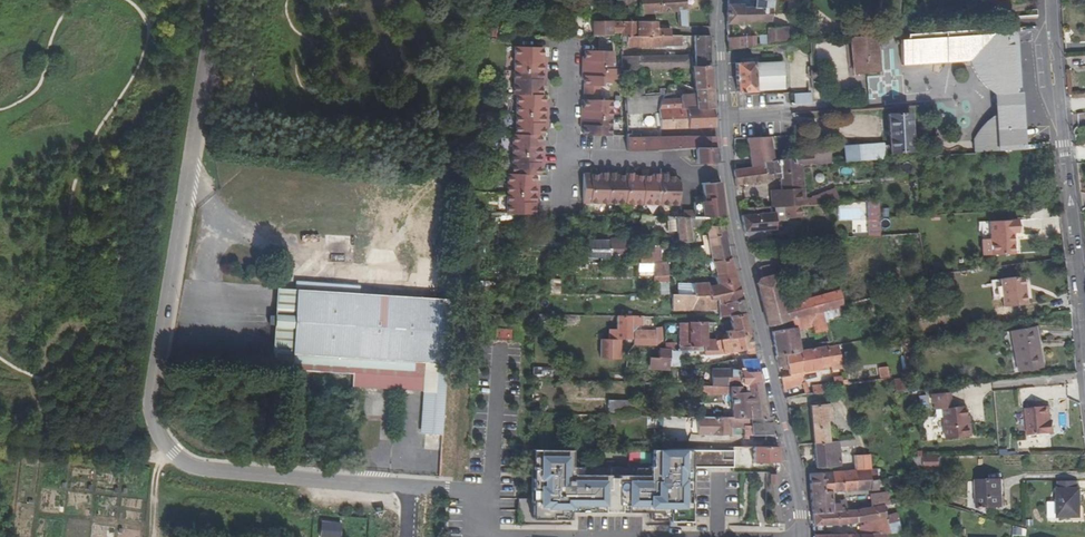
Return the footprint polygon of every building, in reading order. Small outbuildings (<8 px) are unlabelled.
[(640,14),(660,14),(660,13),(661,13),(660,0),(641,0),(641,4),(640,4),(640,14)] [(661,13),(678,12),(679,26),(681,27),(688,27),(687,10),(686,0),(660,0),(661,13)] [(770,22),(771,8),(772,0),(756,0),(755,7),(743,7),(743,4),(728,4),(727,24),(741,25),(741,23),(770,22)] [(621,36),(637,36),(637,21),(622,22),(612,22),(592,22),(592,36),(612,36),(612,33),(621,33),(621,36)] [(637,21),(637,36),(671,36),(671,35),(671,29),(657,29),(658,21),(637,21)] [(494,26),(490,37),(500,37),(503,28),(494,26)] [(788,27),(780,28),(780,43),(788,42),(788,27)] [(768,29),(768,35),(759,35),(759,46),(768,44),(780,43),(780,28),(768,29)] [(907,34),(907,39),(900,40),(902,64),(931,63),(931,59),(969,57),(975,70),(979,77),(986,86),(996,94),(1020,93),(1016,28),(907,34)] [(637,36),(621,36),(621,42),(626,42),(627,47),(661,46),(671,45),(682,44),(682,39),(686,39),(686,35),(671,35),(671,36),(637,36)] [(728,49),(756,46),(755,35),(728,38),(728,49)] [(711,36),(695,36),(695,54),(695,63),(692,63),(692,55),(638,56),(616,57),(615,58),(616,68),(622,69),(622,70),(634,69),(693,67),(710,66),(711,44),(711,36)] [(850,38),(854,75),(880,72),(877,36),(850,38)] [(601,37),(600,48),(609,48),(609,37),(601,37)] [(541,48),(516,48),(515,95),(518,95),(517,135),(515,134),(514,174),(510,174),(509,215),(534,215),(534,202),(538,202),(538,187),(535,187),(535,175),(539,175),(540,163),(543,163),(543,147),(540,147),(540,135),(543,135),(543,123),(547,124),(547,108),(543,108),(544,96),(541,96),(541,80),(544,80),(545,65),(541,65),(541,48)] [(614,52),(584,52),(583,61),(581,61),(581,77),(583,77),(583,111),(580,111),(580,126),(582,126),(582,136),(610,136),(611,101),(598,101),(598,87),(601,87),(601,84),(610,84),(610,80),(623,80),(622,70),(622,69),(616,68),(615,58),(614,52)] [(736,63),(738,92),(756,91),(756,90),(784,88),(783,63),(754,64),(754,62),(736,63)] [(712,88),(710,66),(693,67),(695,89),(712,88)] [(634,80),(634,69),(622,70),(623,80),(634,80)] [(714,108),(712,88),(695,89),(695,94),(681,95),(681,98),(669,99),(662,99),(659,109),(714,108)] [(665,89),(623,91),(624,97),(626,97),(665,95),(665,89)] [(812,103),(811,93),(794,94),(794,104),(812,103)] [(1020,93),(996,94),(997,101),(997,103),(1022,126),(1020,100),(1020,93)] [(662,99),(665,95),(626,97),(626,101),(625,101),(626,114),(659,112),(659,109),(662,99)] [(1023,150),(1022,126),(997,103),(998,114),(987,123),(980,131),(975,139),(975,153),(1023,150)] [(715,127),(714,108),(659,109),(659,112),(661,129),(715,127)] [(912,151),(910,113),(889,115),(891,152),(912,151)] [(626,138),(627,151),(657,151),(657,150),(696,148),(697,148),(717,148),(716,136),(704,137),(674,137),(640,138),(640,134),(627,134),(627,138),(626,138)] [(744,138),(748,167),(763,165),(762,162),(770,161),(767,137),(744,138)] [(883,144),(844,147),(845,158),(845,162),(884,159),(883,144)] [(717,148),(697,148),(697,164),(718,163),(717,148)] [(929,148),(918,149),(918,156),(929,156),(929,148)] [(831,151),(813,152),(814,164),(831,163),(831,159),(831,151)] [(813,152),(797,154),(797,158),(794,158),(770,161),(762,162),(763,165),(748,167),(734,169),(736,186),(766,182),(766,179),(765,175),(775,174),(775,178),(775,179),(781,178),(782,189),(771,190),(772,208),(802,206),(808,205),(808,197),(805,198),(801,198),(798,165),(802,165),(814,164),(813,152)] [(583,175),(583,203),(679,205),(680,182),(674,177),(668,177),(668,174),(660,173),(660,175),(653,174),(653,177),(634,176),(634,174),(626,174),(626,176),(616,176),(616,174),(600,174),(600,176),(591,176),(591,175),(583,175)] [(692,202),(692,218),(695,218),(703,218),(710,218),(725,218),(723,203),(721,188),(720,183),(703,184),(703,202),(692,202)] [(879,201),(868,201),(869,236),(880,236),(879,201)] [(740,210),(744,232),(777,230),(776,221),(787,220),(786,218),(803,217),(802,206),(772,208),(770,208),(770,207),(740,210)] [(675,218),(667,217),(668,231),(678,230),(679,243),(691,241),(691,240),(694,240),(693,229),(692,218),(675,218)] [(695,218),(692,218),(693,229),(705,229),(703,218),(695,218)] [(1019,232),(1019,220),(990,221),(992,255),(1015,253),(1014,232),(1019,232)] [(713,262),(731,258),(726,225),(706,225),(712,261),(713,262)] [(801,240),(801,227),(785,228),(786,241),(801,240)] [(636,258),(637,239),(611,239),(611,253),(628,253),(628,257),(636,258)] [(607,242),(599,242),(598,253),(607,253),(607,242)] [(650,264),(650,246),(640,246),(640,264),(650,264)] [(660,246),(650,246),(650,264),(654,264),(660,264),(660,258),(660,246)] [(734,269),(731,258),(713,262),(716,273),(717,277),(719,284),(719,285),(738,281),(734,269)] [(660,264),(654,264),(654,276),(668,276),(668,263),(660,264)] [(782,295),(774,263),(760,266),(762,277),(760,278),(756,283),(767,326),(789,321),(792,320),(823,312),(844,306),(840,290),(802,300),(799,290),(782,295)] [(1027,303),(1023,276),(1000,279),(1004,306),(1027,303)] [(560,295),(561,280),(550,279),(549,295),(560,295)] [(885,295),(882,280),(867,284),(871,298),(885,295)] [(742,294),(738,281),(719,285),(723,298),(742,294)] [(694,296),(710,295),(708,286),(708,283),(692,283),(694,295),(694,296)] [(717,299),(723,298),(719,285),(719,284),(716,285),(708,286),(710,295),(710,299),(717,298),(717,299)] [(442,434),(451,299),(280,288),(275,369),(353,374),(352,386),(425,390),(423,433),(442,434)] [(672,294),(672,295),(673,310),(692,310),(719,310),(718,304),(717,299),(717,298),(710,299),(710,295),(694,296),(694,295),(672,294)] [(743,299),(742,294),(723,298),(717,299),(718,304),(727,302),(743,299)] [(747,312),(743,299),(727,302),(730,315),(745,313),(747,312)] [(730,315),(727,302),(718,304),(719,310),(720,316),(730,315)] [(823,312),(792,320),(794,328),(797,327),(797,330),(813,327),(826,323),(823,312)] [(745,313),(730,315),(733,329),(726,331),(728,337),(750,333),(745,313)] [(641,325),(641,316),(617,316),(617,329),(609,329),(609,339),(631,339),(631,326),(641,325)] [(706,322),(679,322),(679,350),(706,350),(718,349),(717,340),(706,340),(706,322)] [(826,323),(813,327),(815,334),(827,330),(826,323)] [(1018,372),(1042,368),(1035,326),(1010,331),(1018,372)] [(797,330),(797,327),(794,328),(771,332),(776,356),(799,352),(801,352),(801,350),(797,330)] [(635,345),(656,345),(662,340),(661,328),(655,329),(655,334),(656,339),(637,338),(635,338),(635,343),(635,345)] [(723,349),(724,354),(746,349),(746,354),(755,354),(753,348),(754,347),(751,332),(750,333),(728,337),(717,340),(718,349),(723,349)] [(801,352),(799,352),(802,371),(831,367),(842,365),(838,344),(818,347),(801,350),(801,352)] [(905,359),(902,344),(893,346),(896,360),(905,359)] [(666,350),(660,349),(659,368),(669,368),(669,366),(670,351),(670,350),(666,350)] [(688,351),(670,351),(669,366),(679,366),(680,355),(687,355),(688,351)] [(802,371),(799,352),(776,356),(775,356),(777,367),(787,365),(789,375),(781,377),(783,390),(797,387),(804,381),(801,372),(802,372),(802,371)] [(913,356),(907,358),(908,366),(915,365),(913,356)] [(711,370),(712,385),(730,386),(731,386),(731,384),(748,384),(761,383),(756,358),(742,360),(744,370),(717,370),(711,370)] [(887,366),(878,367),(879,378),(888,377),(887,366)] [(555,367),(533,367),(533,379),(554,380),(555,367)] [(833,377),(834,385),(845,383),(844,375),(833,377)] [(894,380),(895,391),(906,390),(904,378),(894,380)] [(731,394),(733,418),(751,418),(767,418),(761,383),(748,384),(748,392),(741,392),(741,386),(731,386),(730,386),(731,394)] [(812,386),(812,393),(826,392),(826,384),(812,386)] [(712,395),(712,385),(703,385),(703,395),(712,395)] [(731,394),(730,386),(712,385),(712,395),(731,394)] [(934,410),(941,409),(945,439),(971,436),(970,423),(967,424),(966,416),(965,406),(952,407),(950,392),(933,394),(934,410)] [(636,401),(608,400),(608,414),(636,415),(636,401)] [(834,421),(833,410),(832,407),(830,404),(810,405),(813,443),(830,442),(829,438),(828,422),(834,421)] [(1029,436),(1052,434),(1049,406),(1026,408),(1029,436)] [(752,427),(751,418),(733,418),(697,418),(697,435),(708,435),(731,434),(731,427),(743,427),(752,427)] [(749,439),(749,435),(766,435),(767,441),(777,440),(775,434),(773,434),(771,418),(767,418),(751,418),(752,427),(743,427),(745,439),(749,439)] [(840,447),(840,441),(830,442),(813,443),(816,468),(841,466),(840,447)] [(779,462),(779,446),(753,447),(754,463),(779,462)] [(533,448),(532,519),(571,520),(571,512),(652,512),(652,520),(670,520),(677,520),(691,521),(691,466),(733,467),(733,450),(652,449),(652,466),(650,466),(650,467),(571,466),(572,448),(533,448)] [(870,469),(869,456),(855,457),(855,470),(870,469)] [(937,456),(921,457),(921,467),(937,467),(937,456)] [(870,469),(855,470),(857,491),(870,490),(871,480),(870,469)] [(857,491),(855,470),(832,472),(832,482),(842,481),(843,491),(857,491)] [(832,472),(809,473),(812,513),(833,513),(833,511),(847,510),(846,500),(832,501),(832,492),(843,491),(842,481),(832,482),(832,472)] [(878,479),(871,480),(870,490),(878,490),(878,479)] [(1004,507),(1003,479),(977,480),(978,508),(1004,507)] [(1082,517),(1081,489),(1079,489),(1078,481),(1058,481),(1059,502),(1048,502),(1049,518),(1059,518),(1082,517)] [(872,507),(884,504),(884,506),(890,504),(889,492),(871,494),(872,507)] [(812,513),(812,520),(813,525),(837,525),(845,524),(871,521),(873,534),(873,536),(886,536),(886,534),(890,534),(901,532),(898,521),(888,524),(886,515),(884,506),(884,504),(872,507),(857,510),(847,510),(833,511),(833,513),(812,513)] [(886,515),(888,524),(898,521),(896,512),(886,515)]
